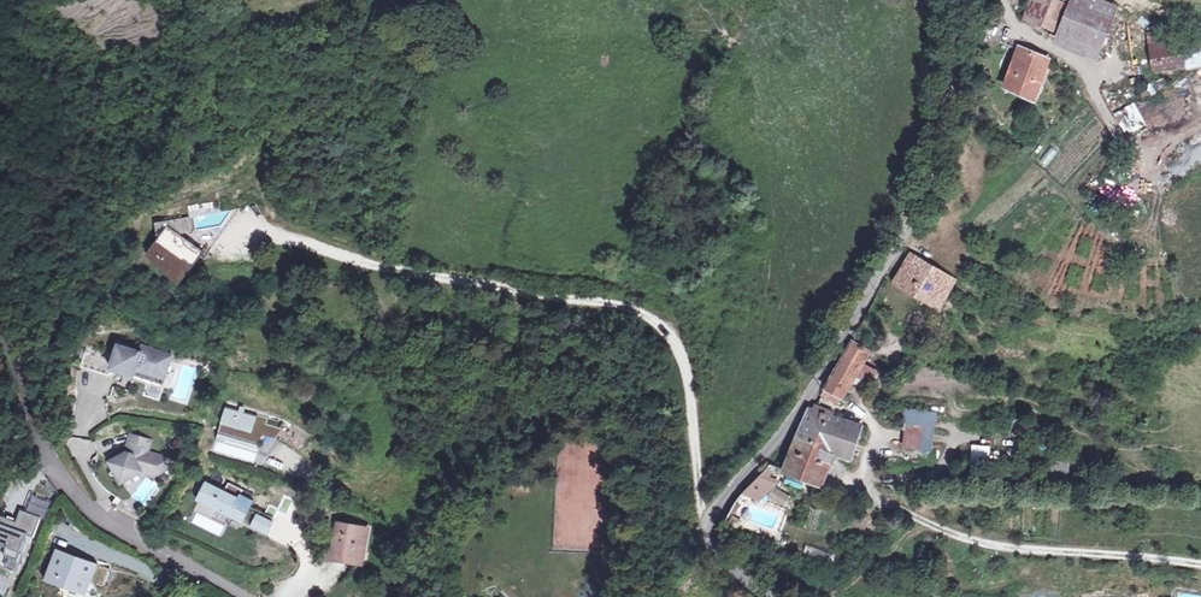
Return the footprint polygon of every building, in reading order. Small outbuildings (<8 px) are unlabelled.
[(1024,17),(1060,31),(1057,39),(1100,56),(1121,3),(1114,0),(1030,0),(1024,17)] [(1146,31),(1154,69),(1190,62),(1189,54),(1200,52),(1200,20),(1146,31)] [(1005,91),(1036,103),(1052,59),(1021,48),(1005,91)] [(1139,91),(1143,100),(1156,95),(1152,86),(1139,91)] [(1136,100),(1118,109),(1130,131),(1148,121),(1136,100)] [(1045,167),(1058,154),(1052,148),(1039,161),(1045,167)] [(152,237),(159,263),(176,258),(169,232),(152,237)] [(894,282),(942,309),(961,277),(913,249),(894,282)] [(826,388),(844,397),(870,350),(851,340),(826,388)] [(112,366),(163,383),(172,354),(144,344),(142,350),(119,343),(115,356),(87,348),(82,364),(110,373),(112,366)] [(270,412),(228,400),(219,429),(261,441),(270,412)] [(818,404),(815,410),(836,417),(838,411),(818,404)] [(836,417),(815,410),(810,409),(787,473),(824,483),(836,450),(854,456),(863,426),(836,417)] [(936,454),(936,412),(904,411),(904,454),(936,454)] [(285,417),(274,433),(299,450),(310,434),(285,417)] [(261,441),(219,429),(217,438),(258,451),(261,441)] [(151,438),(131,433),(126,451),(130,452),(129,456),(121,454),(111,459),(122,480),(142,469),(156,473),(168,466),(161,454),(147,450),(151,438)] [(991,468),(992,448),(973,447),(971,466),(991,468)] [(241,517),(249,503),(250,504),(253,498),(239,491),(236,497),(206,481),(198,496),(241,517)] [(3,548),(0,555),(0,557),(14,562),(23,536),(29,538),(37,518),(16,510),(12,522),(0,518),(0,548),(3,548)] [(252,522),(266,530),(272,519),(258,511),(252,522)] [(369,528),(341,523),(339,532),(337,532),(336,539),(338,539),(335,555),(357,560),(359,550),(364,551),(369,528)] [(721,533),(730,538),(734,531),(725,525),(721,533)] [(53,549),(42,579),(83,592),(93,562),(53,549)]
